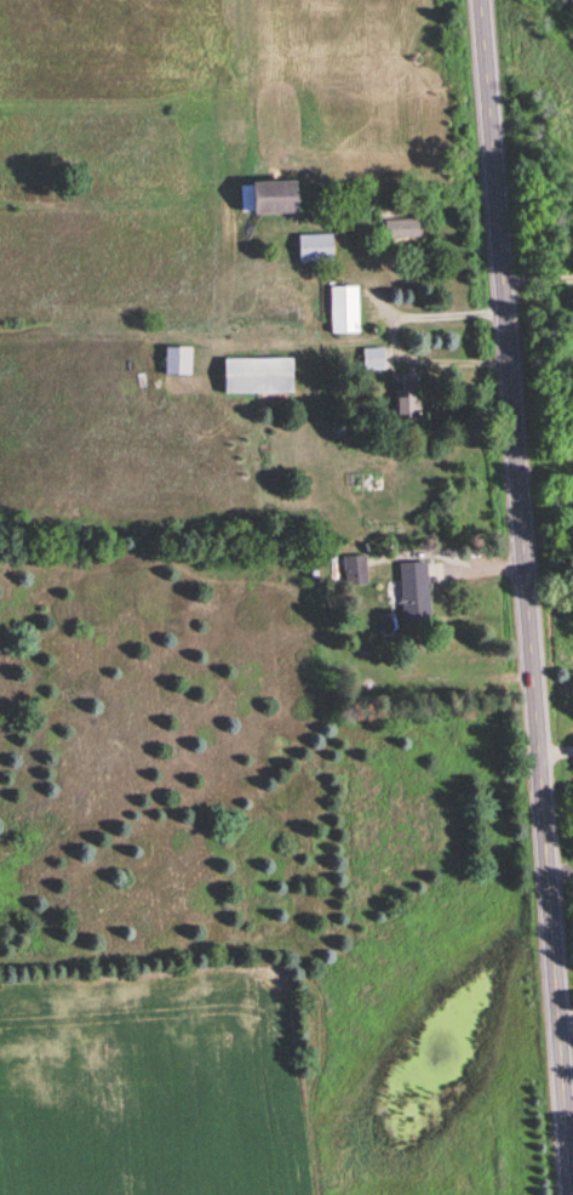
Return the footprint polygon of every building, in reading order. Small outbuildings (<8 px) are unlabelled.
[(294,179),(250,180),(251,211),(295,210),(294,179)] [(416,216),(382,218),(383,235),(417,234),(416,216)] [(330,231),(296,232),(297,256),(331,256),(330,231)] [(330,330),(357,330),(357,284),(329,284),(330,330)] [(162,371),(188,372),(189,345),(163,344),(162,371)] [(362,367),(382,367),(382,345),(361,345),(362,367)] [(290,355),(222,356),(223,390),(290,389),(290,355)] [(410,407),(416,407),(415,370),(396,371),(397,417),(410,416),(410,407)] [(343,582),(365,581),(364,552),(342,553),(343,582)] [(398,560),(400,617),(427,616),(425,559),(398,560)]
